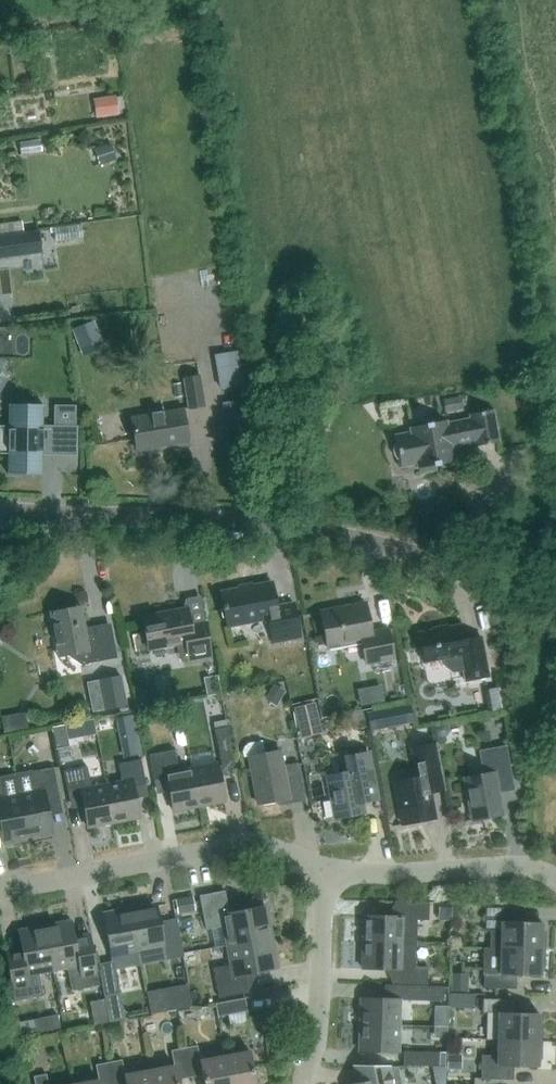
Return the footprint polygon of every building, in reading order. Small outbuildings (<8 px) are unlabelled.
[(99,99),(102,117),(119,114),(116,96),(99,99)] [(100,147),(106,164),(117,160),(112,143),(100,147)] [(0,236),(0,257),(40,252),(38,231),(0,236)] [(41,261),(40,254),(0,258),(0,266),(41,261)] [(93,320),(72,330),(81,349),(102,340),(93,320)] [(246,383),(240,349),(214,353),(220,388),(246,383)] [(201,376),(184,378),(189,408),(206,406),(201,376)] [(226,428),(251,424),(246,398),(222,402),(226,428)] [(42,474),(43,405),(9,404),(8,426),(0,426),(0,454),(8,454),(8,474),(42,474)] [(77,407),(56,406),(55,425),(76,425),(77,407)] [(137,451),(166,446),(189,442),(183,409),(131,418),(137,451)] [(446,421),(412,428),(413,435),(396,438),(397,446),(395,446),(394,453),(397,459),(399,458),(401,467),(418,464),(420,473),(435,471),(434,467),(454,463),(452,447),(478,442),(479,448),(499,444),(493,412),(472,416),(473,422),(447,426),(446,421)] [(300,637),(294,603),(277,606),(272,582),(221,592),(223,605),(224,609),(227,626),(269,618),(273,642),(300,637)] [(366,603),(321,611),(326,639),(327,648),(362,641),(366,663),(394,658),(388,628),(371,631),(366,603)] [(117,658),(111,627),(90,631),(85,628),(82,614),(71,607),(50,611),(57,648),(81,665),(117,658)] [(182,656),(188,654),(189,660),(211,656),(205,622),(191,624),(187,607),(142,616),(149,650),(180,644),(182,656)] [(488,672),(489,676),(482,638),(466,641),(463,624),(419,632),(424,662),(444,658),(445,666),(454,671),(463,670),(465,681),(466,681),(465,677),(488,672)] [(218,675),(204,678),(206,692),(221,689),(218,675)] [(104,710),(127,706),(121,676),(99,680),(104,710)] [(274,683),(268,693),(280,701),(286,691),(274,683)] [(496,686),(486,688),(488,702),(499,700),(496,686)] [(323,733),(315,702),(293,707),(301,738),(323,733)] [(367,712),(371,731),(414,722),(410,703),(367,712)] [(347,725),(365,720),(362,711),(345,716),(347,725)] [(28,727),(25,715),(2,719),(4,732),(28,727)] [(57,748),(70,746),(66,724),(53,727),(57,748)] [(444,724),(439,725),(436,730),(437,735),(441,738),(447,737),(449,732),(448,727),(444,724)] [(228,726),(215,729),(222,763),(234,761),(228,726)] [(124,757),(142,754),(138,734),(120,737),(124,757)] [(249,743),(244,746),(243,751),(244,757),(249,756),(258,804),(287,798),(288,803),(305,800),(298,763),(283,766),(280,750),(265,753),(262,740),(249,743)] [(403,823),(393,825),(393,826),(435,818),(430,793),(445,790),(443,779),(438,754),(436,743),(412,747),(414,758),(417,777),(395,782),(403,823)] [(512,780),(514,792),(515,792),(506,745),(479,750),(483,774),(464,777),(472,819),(461,821),(461,822),(502,814),(496,782),(512,780)] [(175,750),(149,755),(154,780),(167,778),(174,811),(199,806),(192,768),(179,770),(175,750)] [(363,802),(378,799),(374,778),(369,752),(344,757),(347,772),(327,775),(335,818),(365,812),(363,802)] [(106,784),(114,822),(139,818),(134,787),(146,785),(141,759),(119,763),(122,781),(106,784)] [(192,768),(199,806),(225,801),(217,763),(192,768)] [(70,799),(82,797),(88,827),(114,822),(106,784),(92,787),(88,766),(64,770),(70,799)] [(60,803),(54,767),(16,774),(28,837),(41,834),(41,836),(52,834),(47,806),(60,803)] [(1,777),(0,777),(0,823),(4,843),(15,841),(15,839),(28,837),(19,794),(16,774),(1,777)] [(229,945),(270,937),(264,906),(229,913),(225,890),(199,895),(206,929),(211,928),(214,948),(229,945)] [(196,911),(193,895),(175,898),(178,914),(196,911)] [(364,915),(363,942),(417,943),(417,920),(429,920),(429,902),(394,901),(394,916),(364,915)] [(156,903),(130,908),(138,951),(141,965),(167,960),(156,903)] [(466,904),(452,903),(452,912),(466,913),(466,904)] [(519,909),(519,908),(486,907),(486,928),(486,927),(491,927),(491,948),(542,949),(542,922),(513,921),(514,909),(519,909)] [(130,908),(104,913),(112,956),(113,961),(114,961),(116,970),(141,965),(138,951),(130,908)] [(100,985),(93,951),(77,954),(71,920),(44,925),(53,971),(67,968),(71,990),(100,985)] [(15,1001),(44,995),(39,973),(53,971),(44,925),(18,930),(25,964),(8,967),(15,1001)] [(249,992),(245,974),(276,968),(270,937),(229,945),(232,964),(213,968),(219,998),(249,992)] [(417,943),(363,942),(362,967),(392,968),(392,983),(427,984),(427,966),(416,966),(417,943)] [(542,949),(491,948),(485,948),(484,988),(516,989),(516,988),(511,988),(512,975),(541,976),(542,949)] [(113,961),(98,964),(104,996),(120,993),(116,970),(114,961),(113,961)] [(469,974),(451,973),(451,991),(468,991),(469,974)] [(187,985),(171,988),(176,1009),(191,1006),(187,985)] [(445,988),(406,986),(405,1000),(445,1001),(445,988)] [(449,994),(449,1008),(458,1008),(459,994),(449,994)] [(217,1017),(247,1011),(245,998),(215,1003),(217,1017)] [(360,1024),(399,1025),(400,999),(361,998),(360,1024)] [(487,1039),(498,1039),(539,1040),(539,1013),(510,1013),(510,1000),(515,1000),(515,999),(483,998),(483,1014),(484,1014),(484,1012),(487,1012),(487,1039)] [(48,1016),(51,1030),(59,1028),(61,1028),(58,1014),(48,1016)] [(35,1033),(32,1020),(19,1022),(22,1036),(35,1033)] [(399,1025),(360,1024),(359,1050),(398,1052),(399,1025)] [(539,1040),(498,1039),(498,1057),(483,1056),(483,1055),(482,1055),(481,1079),(514,1080),(514,1079),(509,1079),(509,1066),(538,1067),(539,1040)] [(198,1045),(188,1047),(193,1077),(203,1075),(204,1083),(234,1083),(229,1055),(200,1060),(198,1045)] [(174,1065),(152,1069),(155,1083),(178,1083),(177,1080),(193,1077),(188,1047),(171,1050),(174,1065)] [(250,1051),(229,1055),(234,1083),(256,1083),(250,1051)] [(440,1053),(405,1052),(404,1066),(440,1067),(440,1053)] [(462,1055),(447,1055),(447,1069),(462,1069),(462,1055)] [(122,1059),(111,1061),(115,1083),(155,1083),(152,1069),(125,1074),(122,1059)] [(111,1061),(96,1064),(99,1079),(75,1083),(115,1083),(111,1061)] [(398,1067),(365,1067),(368,1081),(354,1083),(401,1083),(398,1067)] [(47,1074),(33,1076),(35,1083),(49,1083),(47,1074)]
